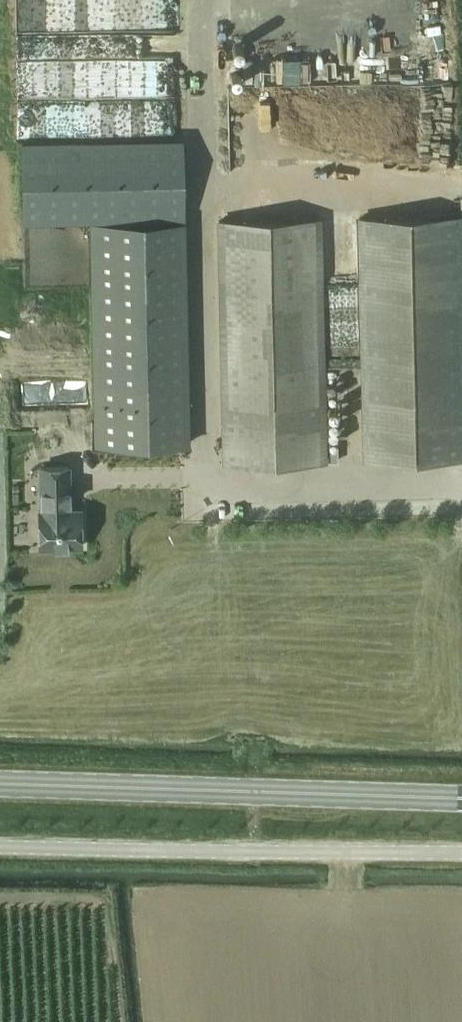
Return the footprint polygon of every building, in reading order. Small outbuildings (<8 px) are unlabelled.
[(395,9),(424,8),(423,0),(395,0),(395,9)] [(183,139),(22,142),(21,142),(22,223),(52,222),(185,220),(183,139)] [(358,217),(361,358),(323,360),(324,369),(361,368),(363,459),(461,457),(461,215),(358,217)] [(320,217),(218,220),(223,462),(325,460),(324,369),(323,360),(320,217)] [(188,444),(184,222),(91,224),(96,446),(188,444)] [(71,374),(73,416),(89,415),(87,373),(71,374)] [(39,506),(39,528),(39,547),(81,546),(81,510),(69,510),(69,500),(68,466),(41,466),(41,506),(39,506)]
